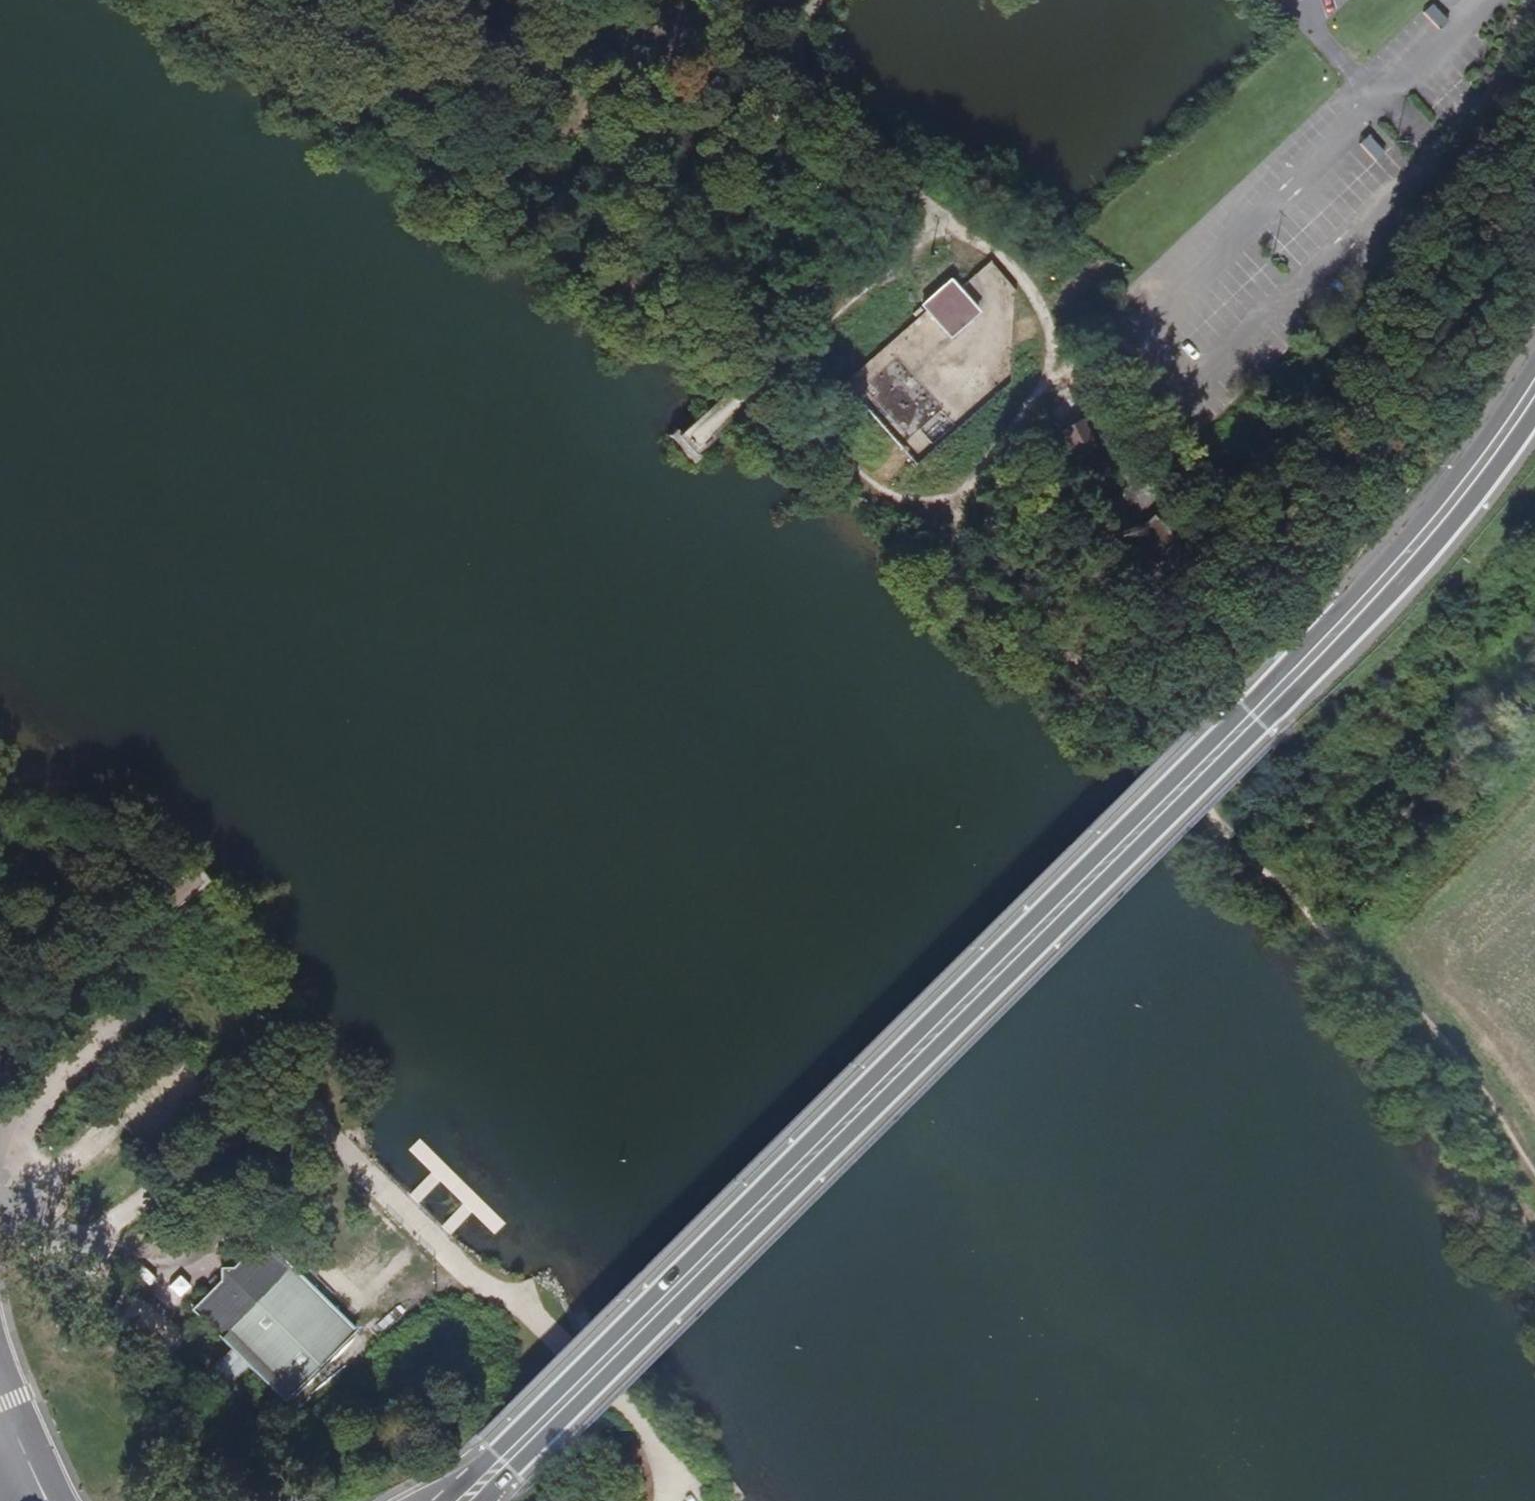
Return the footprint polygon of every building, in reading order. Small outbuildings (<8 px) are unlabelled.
[(925,307),(954,339),(983,312),(954,281),(925,307)] [(686,459),(810,354),(801,345),(792,337),(672,433),(669,429),(663,435),(686,459)] [(1097,449),(1081,419),(1059,430),(1075,461),(1097,449)] [(1176,538),(1152,515),(1121,547),(1145,570),(1176,538)] [(173,1068),(182,1060),(173,1049),(163,1057),(173,1068)] [(277,1418),(363,1356),(326,1304),(265,1348),(268,1352),(247,1367),(261,1387),(257,1391),(277,1418)]
